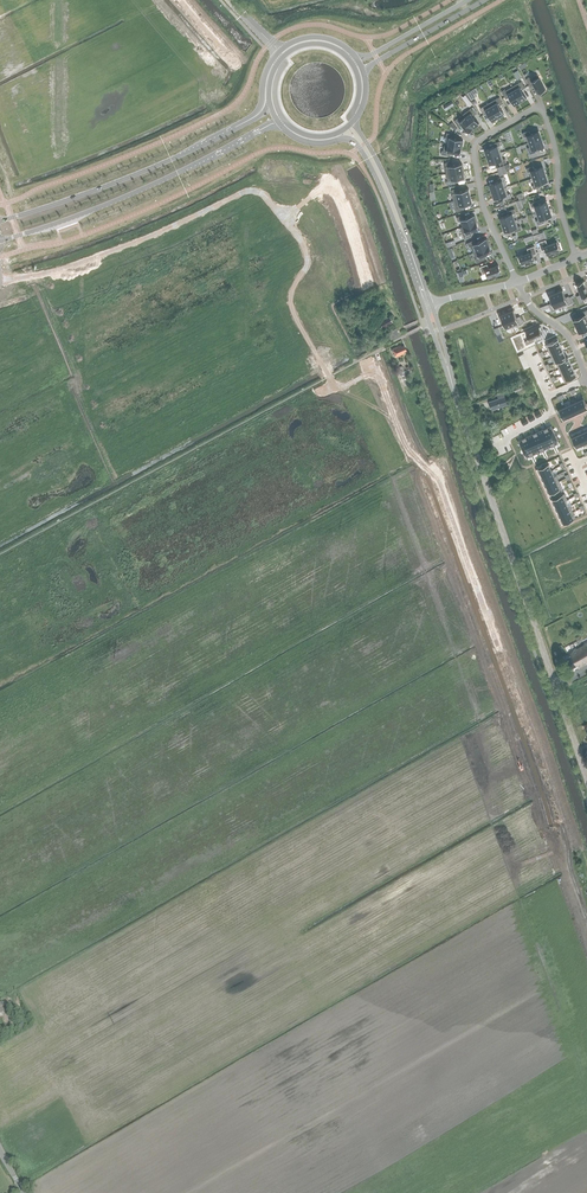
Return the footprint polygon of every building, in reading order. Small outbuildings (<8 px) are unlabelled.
[(530,87),(533,85),(538,93),(545,89),(537,74),(530,78),(529,77),(526,79),(530,87)] [(511,87),(521,103),(524,101),(524,100),(527,98),(522,90),(525,88),(521,81),(518,83),(511,87)] [(517,105),(521,103),(511,87),(505,90),(505,89),(501,91),(506,99),(509,97),(514,106),(517,104),(517,105)] [(472,91),(467,93),(471,100),(476,97),(472,91)] [(469,107),(472,104),(465,95),(462,97),(469,107)] [(489,103),(498,118),(504,114),(499,106),(503,104),(499,97),(495,99),(489,103)] [(446,110),(454,105),(451,101),(443,106),(446,110)] [(498,118),(489,103),(480,108),(484,115),(487,113),(491,121),(498,118)] [(473,128),(474,127),(474,128),(479,125),(478,124),(479,124),(473,116),(476,114),(472,108),(469,110),(463,114),(473,128)] [(473,128),(463,114),(457,119),(454,121),(459,127),(462,125),(467,132),(473,128)] [(524,137),(526,136),(528,143),(529,143),(541,139),(539,132),(530,135),(529,131),(522,133),(524,137)] [(446,137),(444,144),(461,147),(462,146),(463,141),(463,140),(453,138),(454,134),(447,133),(446,137)] [(527,148),(528,151),(529,154),(530,154),(536,152),(535,148),(544,146),(541,139),(529,143),(531,147),(527,148)] [(492,144),(494,147),(485,150),(486,154),(487,157),(501,153),(498,146),(500,145),(499,141),(499,142),(492,144)] [(460,154),(461,147),(444,144),(443,151),(442,150),(441,155),(450,156),(451,152),(460,154)] [(501,153),(487,157),(488,161),(489,161),(490,164),(498,161),(500,165),(506,162),(505,158),(503,159),(501,153)] [(463,171),(462,164),(452,165),(452,162),(444,163),(446,174),(463,171)] [(505,170),(504,166),(497,168),(500,175),(503,174),(502,171),(505,170)] [(529,172),(532,178),(546,173),(544,170),(543,167),(534,170),(533,166),(527,168),(526,169),(527,172),(528,172),(529,172)] [(446,174),(447,181),(446,181),(447,185),(456,184),(455,180),(464,178),(463,171),(446,174)] [(547,177),(546,173),(532,178),(534,185),(533,185),(532,186),(533,189),(534,189),(540,187),(539,184),(547,181),(546,177),(547,177)] [(498,182),(490,185),(492,192),(505,187),(505,188),(507,187),(504,176),(497,178),(498,182)] [(505,187),(492,192),(494,199),(503,196),(504,199),(511,197),(510,193),(507,194),(505,188),(505,187)] [(454,201),(471,196),(469,189),(459,192),(458,188),(451,190),(452,194),(454,201)] [(471,196),(454,201),(456,207),(454,208),(455,212),(464,209),(463,206),(472,203),(471,196)] [(536,213),(549,209),(547,202),(538,205),(537,201),(530,203),(531,207),(532,207),(535,206),(537,212),(536,213)] [(514,220),(512,214),(515,213),(514,209),(507,211),(509,215),(500,218),(501,221),(502,225),(516,220),(514,220)] [(551,216),(549,209),(536,213),(538,220),(537,220),(536,221),(537,225),(544,222),(543,218),(551,216)] [(460,228),(476,222),(476,221),(477,221),(475,216),(474,216),(474,215),(465,218),(463,215),(456,217),(458,221),(461,220),(463,226),(460,228)] [(519,226),(518,227),(516,220),(502,225),(503,228),(504,228),(505,231),(513,229),(515,232),(521,230),(520,226),(519,226)] [(476,222),(460,228),(464,238),(471,236),(470,232),(479,229),(476,222)] [(473,252),(489,245),(488,244),(489,244),(487,239),(486,239),(486,238),(477,243),(475,239),(467,243),(469,247),(470,246),(473,252)] [(557,242),(547,245),(546,240),(539,242),(541,251),(545,249),(547,254),(551,253),(551,254),(556,253),(555,252),(560,250),(560,249),(561,249),(559,245),(558,245),(557,242)] [(489,245),(473,252),(476,259),(475,259),(477,263),(485,259),(483,256),(492,252),(489,245)] [(528,253),(519,256),(519,258),(518,258),(520,263),(521,262),(521,264),(526,262),(526,264),(530,262),(530,261),(534,259),(533,255),(536,253),(534,246),(527,249),(528,253)] [(487,264),(480,267),(482,274),(486,273),(488,278),(493,276),(493,277),(497,276),(497,274),(501,273),(498,265),(488,268),(487,264)] [(576,284),(580,294),(577,295),(580,303),(584,301),(583,300),(586,298),(586,291),(585,285),(586,285),(584,281),(576,284)] [(562,290),(556,292),(562,307),(572,303),(569,296),(565,297),(562,290)] [(552,303),(549,304),(552,311),(562,307),(556,292),(549,295),(552,303)] [(573,320),(576,327),(586,321),(586,309),(579,313),(580,317),(573,320)] [(513,310),(507,312),(513,327),(523,323),(520,316),(516,317),(513,310)] [(507,312),(498,316),(500,320),(502,319),(506,330),(513,327),(507,312)] [(390,323),(392,322),(389,317),(387,318),(386,316),(376,322),(380,330),(391,324),(390,323)] [(576,327),(579,333),(586,330),(586,331),(586,321),(576,327)] [(529,339),(525,341),(526,345),(534,341),(532,338),(542,334),(541,331),(542,331),(540,326),(526,333),(529,339)] [(395,328),(389,332),(388,333),(391,338),(399,334),(395,328)] [(554,341),(546,345),(548,351),(561,345),(557,338),(553,340),(554,341)] [(403,352),(406,351),(404,346),(401,347),(401,345),(392,349),(395,357),(404,353),(403,352)] [(561,345),(548,351),(551,357),(564,352),(561,345)] [(564,352),(551,357),(552,360),(554,364),(568,357),(566,358),(564,352)] [(568,357),(554,364),(556,363),(558,369),(571,363),(568,357)] [(571,363),(558,369),(561,375),(574,370),(571,363)] [(405,374),(402,366),(397,368),(400,376),(405,374)] [(574,370),(561,375),(564,382),(571,379),(571,378),(572,380),(575,378),(575,377),(577,376),(574,370)] [(515,392),(522,389),(520,383),(512,386),(515,392)] [(508,404),(504,393),(497,395),(498,399),(489,402),(492,410),(497,408),(496,408),(508,404)] [(576,399),(577,401),(582,411),(586,409),(586,402),(586,403),(583,396),(576,399)] [(577,401),(571,404),(576,414),(582,411),(577,401)] [(571,404),(565,406),(570,417),(576,414),(571,404)] [(565,406),(557,410),(559,414),(560,413),(563,420),(570,417),(565,406)] [(551,425),(518,441),(522,450),(526,458),(555,445),(560,443),(551,425)] [(578,434),(582,445),(583,447),(584,446),(586,445),(586,438),(584,431),(578,434)] [(578,434),(571,437),(574,443),(573,444),(575,448),(582,445),(578,434)] [(516,455),(506,459),(509,467),(519,463),(516,455)] [(548,464),(536,469),(539,476),(551,470),(548,464)] [(551,470),(539,476),(541,475),(544,481),(556,475),(557,475),(555,469),(551,470)] [(556,475),(544,481),(547,487),(559,481),(556,475)] [(559,481),(547,487),(550,493),(562,488),(559,481)] [(564,493),(552,499),(555,505),(566,500),(567,499),(564,493)] [(566,500),(555,505),(558,511),(568,507),(566,500)] [(568,507),(558,511),(561,517),(559,518),(559,519),(573,512),(570,506),(568,507)] [(573,512),(559,519),(562,525),(576,518),(573,512)] [(574,649),(575,650),(570,653),(571,655),(565,659),(571,668),(577,665),(579,668),(586,663),(586,642),(574,649)] [(20,1030),(25,1027),(22,1022),(17,1026),(20,1030)]
